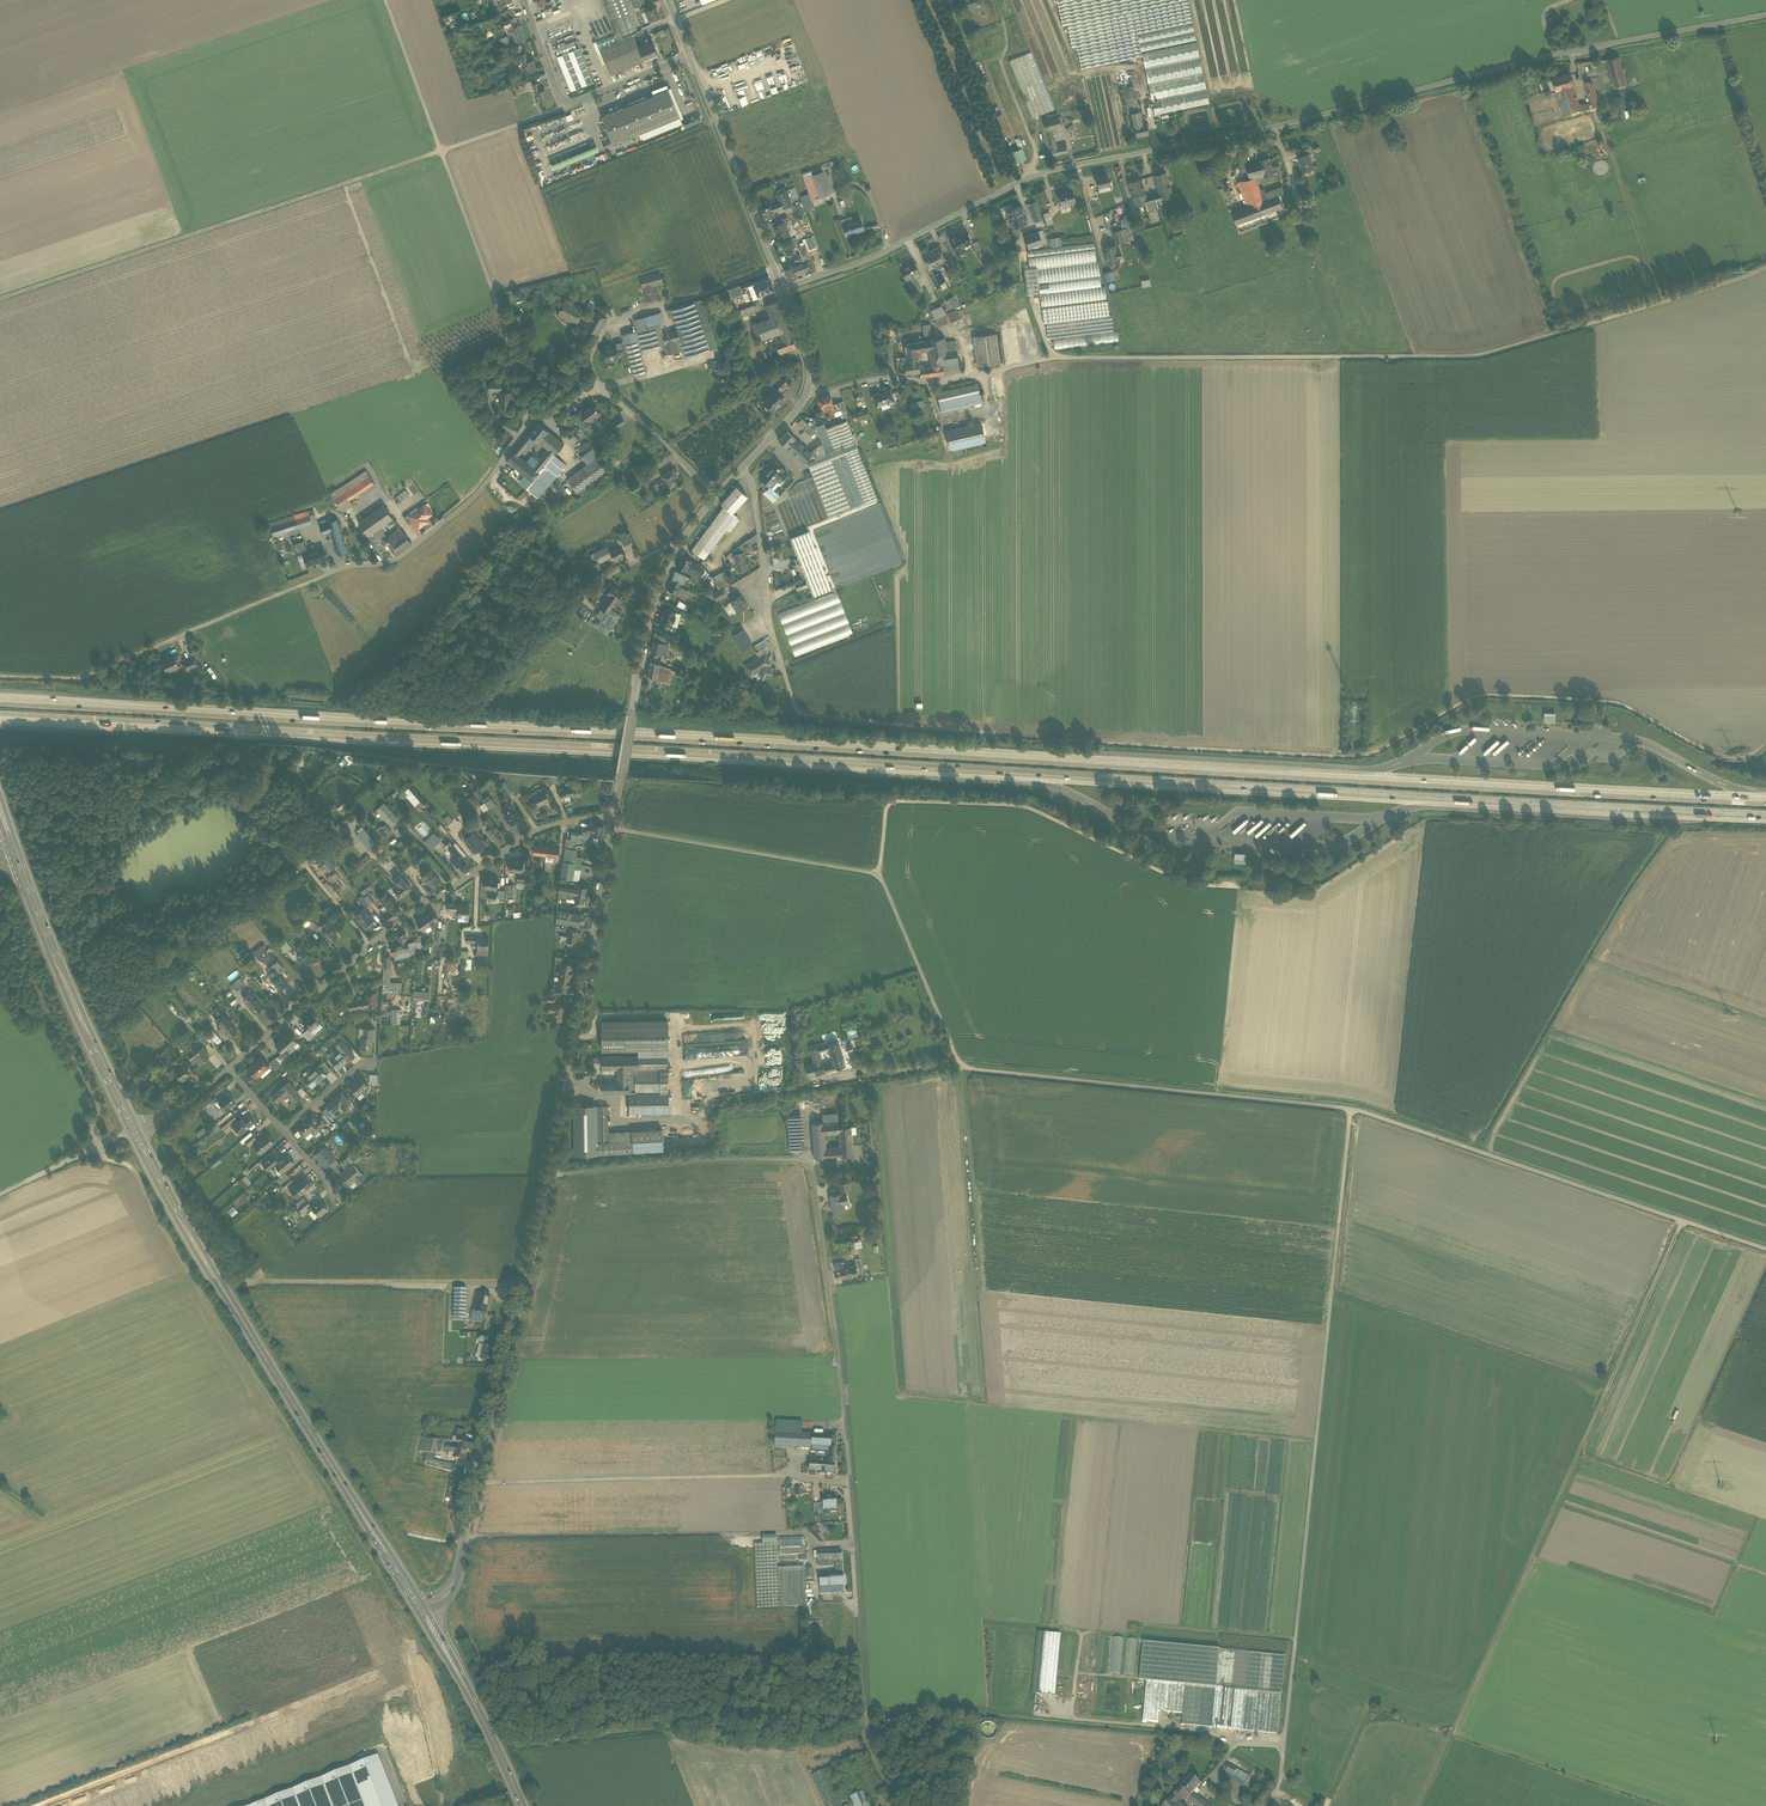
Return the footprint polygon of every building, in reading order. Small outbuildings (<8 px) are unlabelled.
[(625,0),(609,0),(615,18),(630,12),(625,0)] [(977,0),(975,1),(975,2),(967,5),(969,10),(980,6),(977,0)] [(1142,54),(1141,52),(1141,51),(1195,40),(1187,0),(1057,0),(1062,26),(1067,25),(1072,47),(1076,46),(1081,69),(1142,56),(1154,115),(1209,103),(1196,42),(1142,54)] [(649,10),(645,11),(642,13),(646,22),(649,21),(659,17),(656,7),(649,10)] [(630,12),(615,18),(623,37),(632,33),(637,31),(630,12)] [(513,18),(508,20),(509,23),(511,29),(511,28),(516,26),(513,18)] [(516,26),(511,28),(511,29),(515,38),(516,38),(518,41),(525,38),(524,35),(520,25),(516,26)] [(632,33),(623,37),(598,47),(601,52),(605,63),(610,75),(644,61),(638,48),(632,33)] [(502,43),(510,41),(508,35),(500,38),(502,43)] [(593,83),(581,47),(577,48),(574,40),(566,43),(565,41),(558,43),(559,46),(555,48),(570,91),(593,83)] [(653,42),(650,43),(649,43),(638,48),(643,60),(658,54),(653,42)] [(1054,109),(1031,52),(1009,61),(1032,118),(1054,109)] [(526,53),(520,55),(521,55),(521,57),(524,63),(529,61),(526,53)] [(1619,57),(1607,59),(1614,87),(1626,84),(1619,57)] [(529,61),(524,63),(528,73),(537,70),(533,60),(529,61)] [(1569,73),(1552,78),(1556,90),(1573,85),(1569,73)] [(1592,83),(1588,81),(1585,81),(1591,100),(1591,101),(1593,106),(1599,105),(1592,83)] [(537,82),(532,84),(536,93),(541,91),(537,82)] [(1573,85),(1556,90),(1563,116),(1593,106),(1591,101),(1579,105),(1573,85)] [(1134,86),(1122,88),(1125,100),(1136,98),(1134,86)] [(541,91),(536,93),(540,103),(549,99),(545,89),(541,91)] [(668,89),(605,115),(605,114),(603,113),(602,114),(601,115),(602,116),(601,116),(613,144),(679,117),(668,89)] [(1136,98),(1125,100),(1128,114),(1131,113),(1134,125),(1142,124),(1136,98)] [(706,121),(704,116),(701,117),(700,114),(684,118),(686,126),(706,121)] [(1010,135),(1001,114),(996,116),(1005,137),(1010,135)] [(1047,119),(1043,121),(1046,130),(1051,129),(1056,127),(1061,126),(1060,122),(1058,116),(1047,119)] [(1134,125),(1134,126),(1134,127),(1136,136),(1148,134),(1146,123),(1142,124),(1134,125)] [(1066,142),(1056,145),(1051,129),(1046,130),(1050,146),(1053,155),(1068,151),(1066,142)] [(600,152),(598,145),(591,148),(589,144),(550,158),(554,168),(600,152)] [(1023,147),(1011,152),(1015,163),(1027,159),(1023,147)] [(1303,155),(1299,157),(1304,171),(1314,168),(1309,154),(1309,153),(1303,155)] [(1245,154),(1238,156),(1240,166),(1246,164),(1246,163),(1247,163),(1245,154)] [(1269,157),(1260,160),(1264,176),(1264,177),(1270,175),(1271,181),(1282,178),(1279,165),(1272,167),(1269,157)] [(1247,163),(1246,163),(1246,164),(1250,179),(1244,180),(1237,182),(1247,207),(1262,201),(1260,195),(1254,178),(1264,176),(1260,160),(1247,163)] [(1246,164),(1240,166),(1244,180),(1250,179),(1246,164)] [(821,166),(811,170),(812,175),(823,171),(821,166)] [(811,170),(802,173),(811,200),(820,197),(812,175),(811,170)] [(823,171),(812,175),(820,197),(831,193),(823,171)] [(1166,172),(1154,175),(1159,194),(1161,199),(1156,200),(1158,207),(1174,203),(1166,172)] [(1227,185),(1222,174),(1215,177),(1220,188),(1227,185)] [(1107,175),(1096,177),(1098,187),(1109,185),(1107,175)] [(1141,179),(1128,182),(1131,193),(1144,190),(1141,179)] [(1220,188),(1224,200),(1232,198),(1227,185),(1220,188)] [(1282,187),(1260,195),(1262,201),(1278,195),(1284,193),(1282,187)] [(1048,200),(1044,190),(1036,193),(1039,203),(1048,200)] [(1072,190),(1058,193),(1061,203),(1062,207),(1070,205),(1069,203),(1075,201),(1072,190)] [(1159,194),(1146,197),(1144,190),(1131,193),(1135,206),(1145,203),(1147,210),(1158,207),(1156,200),(1161,199),(1159,194)] [(786,191),(777,194),(780,202),(782,208),(787,206),(788,203),(790,202),(789,199),(786,191)] [(811,207),(806,195),(801,196),(806,209),(811,207)] [(1247,207),(1232,212),(1237,225),(1265,214),(1283,207),(1280,199),(1278,195),(1262,201),(1247,207)] [(841,206),(851,203),(849,197),(839,200),(841,206)] [(1040,216),(1035,201),(1028,203),(1033,218),(1040,216)] [(780,202),(761,209),(765,220),(775,216),(774,211),(782,208),(780,202)] [(800,203),(793,206),(796,213),(804,209),(803,206),(801,207),(800,203)] [(1021,206),(1005,210),(1009,220),(1024,216),(1021,206)] [(1049,212),(1043,214),(1047,225),(1052,223),(1049,212)] [(1265,214),(1237,225),(1240,232),(1268,222),(1265,214)] [(787,216),(777,220),(778,224),(784,222),(785,222),(788,221),(787,216)] [(1024,216),(1009,220),(1011,229),(1017,227),(1027,224),(1024,216)] [(860,218),(853,221),(851,217),(841,221),(846,235),(864,229),(860,218)] [(778,224),(774,226),(779,239),(784,237),(783,235),(788,233),(786,228),(787,228),(785,222),(784,222),(778,224)] [(1017,227),(1011,229),(1014,236),(1018,234),(1020,234),(1017,227)] [(1121,229),(1113,231),(1116,243),(1124,241),(1121,229)] [(1042,230),(1038,231),(1042,243),(1046,242),(1042,230)] [(1038,231),(1024,236),(1028,248),(1042,243),(1038,231)] [(967,233),(956,238),(955,236),(949,239),(953,246),(952,247),(954,250),(955,250),(957,254),(964,251),(962,247),(972,242),(967,233)] [(813,236),(802,240),(804,245),(805,245),(809,253),(819,249),(817,244),(816,244),(813,236)] [(1059,237),(1050,239),(1051,245),(1061,244),(1059,237)] [(980,249),(977,241),(972,244),(976,251),(980,249)] [(1094,243),(1027,251),(1028,257),(1095,249),(1094,243)] [(1118,244),(1104,248),(1107,264),(1119,261),(1118,258),(1121,257),(1120,250),(1119,250),(1118,244)] [(804,245),(798,247),(801,257),(804,262),(811,260),(809,253),(805,245),(804,245)] [(939,247),(930,252),(940,269),(944,267),(942,263),(946,261),(939,247)] [(1095,249),(1028,257),(1029,269),(1037,268),(1096,260),(1095,249)] [(930,252),(922,256),(929,270),(934,268),(935,271),(940,269),(930,252)] [(796,265),(784,270),(788,281),(797,277),(796,274),(807,270),(804,262),(801,257),(794,259),(796,265)] [(811,260),(804,262),(807,270),(808,273),(815,270),(811,260)] [(913,261),(907,264),(908,265),(900,270),(906,280),(910,287),(917,283),(915,279),(921,276),(919,272),(913,261)] [(1098,262),(1037,269),(1039,283),(1100,276),(1098,262)] [(948,268),(941,271),(946,280),(952,277),(948,268)] [(1037,268),(1029,269),(1024,269),(1027,294),(1038,293),(1039,294),(1040,294),(1040,293),(1039,285),(1039,283),(1037,269),(1037,268)] [(941,271),(935,274),(940,283),(946,280),(941,271)] [(1111,271),(1104,273),(1107,281),(1114,279),(1111,271)] [(660,272),(640,277),(643,288),(646,301),(657,298),(653,285),(663,282),(660,272)] [(768,276),(752,282),(758,296),(774,290),(768,276)] [(1100,277),(1039,285),(1040,293),(1101,286),(1100,277)] [(1143,287),(1151,285),(1150,278),(1141,280),(1143,287)] [(752,282),(740,286),(742,293),(746,301),(758,296),(752,282)] [(917,283),(910,287),(913,293),(920,288),(917,283)] [(739,285),(729,289),(732,297),(742,293),(740,286),(739,285)] [(1104,286),(1040,294),(1042,308),(1106,300),(1104,286)] [(729,289),(718,293),(721,301),(732,297),(729,289)] [(954,297),(948,300),(951,306),(954,305),(956,308),(960,306),(957,300),(956,300),(954,297)] [(584,309),(566,299),(557,314),(585,329),(588,325),(578,319),(584,309)] [(702,299),(666,310),(668,316),(672,315),(677,330),(673,331),(676,341),(691,336),(704,332),(711,330),(702,299)] [(777,299),(765,304),(770,316),(782,312),(777,299)] [(1106,300),(1042,308),(1044,324),(1046,323),(1109,316),(1107,300),(1106,300)] [(596,305),(589,301),(586,306),(593,310),(596,305)] [(755,304),(740,310),(743,317),(758,311),(757,308),(755,304)] [(941,305),(931,310),(935,319),(946,314),(941,305)] [(957,310),(948,314),(951,322),(960,318),(960,317),(957,311),(957,310)] [(1029,310),(1018,312),(1025,356),(1040,355),(1038,334),(1029,310)] [(607,318),(595,311),(588,325),(585,329),(597,336),(607,318)] [(661,312),(634,320),(637,330),(642,350),(665,344),(662,334),(663,334),(659,319),(663,318),(661,312)] [(782,312),(770,316),(771,318),(756,323),(762,340),(779,333),(781,339),(791,335),(782,312)] [(521,314),(514,316),(518,326),(525,323),(521,314)] [(948,314),(935,319),(938,327),(951,322),(948,314)] [(1109,316),(1046,323),(1048,339),(1113,331),(1112,316),(1109,316)] [(756,323),(751,325),(757,341),(762,340),(756,323)] [(930,324),(922,325),(924,337),(932,336),(930,324)] [(637,330),(622,334),(633,374),(646,371),(640,351),(642,350),(637,330)] [(663,334),(662,334),(665,344),(668,353),(679,350),(676,341),(673,331),(663,334)] [(704,332),(691,336),(676,341),(679,350),(684,349),(686,356),(709,349),(704,332)] [(1003,334),(1007,361),(1020,360),(1016,332),(1003,334)] [(1117,332),(1053,339),(1054,350),(1118,342),(1117,332)] [(996,333),(973,336),(977,366),(1000,363),(996,333)] [(791,335),(781,339),(774,342),(779,354),(783,353),(796,348),(791,336),(791,335)] [(945,337),(928,340),(929,350),(931,367),(930,367),(931,376),(959,372),(955,341),(945,342),(945,337)] [(622,340),(614,342),(615,346),(616,346),(618,352),(624,350),(622,340)] [(928,340),(904,344),(907,364),(918,362),(917,352),(929,350),(928,340)] [(615,346),(603,349),(604,354),(603,354),(605,360),(610,359),(611,359),(614,359),(615,357),(619,356),(618,352),(616,346),(615,346)] [(907,364),(905,364),(906,373),(919,371),(920,371),(919,369),(918,362),(907,364)] [(785,380),(775,391),(779,395),(781,392),(783,394),(791,385),(785,380)] [(573,389),(570,382),(562,385),(565,393),(573,389)] [(977,383),(937,393),(940,404),(980,395),(977,383)] [(890,389),(879,394),(878,392),(872,394),(877,407),(881,405),(883,409),(890,406),(889,404),(894,401),(894,400),(891,393),(890,389)] [(775,391),(764,402),(773,411),(777,407),(778,407),(779,407),(781,405),(781,404),(784,400),(779,395),(775,391)] [(510,407),(510,392),(501,392),(501,407),(510,407)] [(830,394),(818,398),(821,408),(827,406),(829,414),(833,412),(835,412),(833,404),(830,394)] [(980,395),(940,404),(941,412),(982,402),(980,395)] [(862,396),(856,399),(859,406),(865,404),(862,396)] [(923,400),(909,404),(911,411),(925,407),(923,400)] [(583,411),(589,420),(599,413),(593,404),(583,411)] [(589,420),(583,411),(582,409),(577,413),(576,412),(572,414),(582,428),(590,422),(589,420)] [(563,415),(558,419),(560,424),(566,420),(563,415)] [(620,417),(612,423),(616,429),(624,423),(620,417)] [(812,428),(802,419),(797,424),(808,433),(812,428)] [(847,421),(834,425),(843,449),(856,444),(847,421)] [(337,422),(312,438),(316,444),(341,428),(337,422)] [(547,430),(538,422),(529,433),(537,440),(538,441),(547,430)] [(981,422),(946,430),(950,450),(985,442),(981,422)] [(824,424),(815,427),(822,444),(826,455),(835,452),(826,429),(824,424)] [(834,425),(826,429),(835,452),(843,449),(834,425)] [(564,443),(547,430),(538,441),(547,448),(555,454),(564,443)] [(808,451),(787,431),(779,440),(800,460),(808,451)] [(537,440),(529,433),(524,439),(528,442),(532,446),(537,440)] [(392,434),(386,438),(389,443),(395,439),(392,434)] [(524,439),(514,452),(517,455),(528,442),(524,439)] [(835,452),(826,455),(822,444),(818,446),(810,453),(812,454),(818,460),(808,464),(809,468),(829,518),(852,509),(832,459),(845,454),(865,504),(877,499),(858,449),(856,444),(843,449),(835,452)] [(547,448),(532,467),(539,473),(549,461),(555,454),(547,448)] [(808,451),(800,460),(803,463),(812,454),(810,453),(808,451)] [(517,455),(514,452),(506,460),(507,461),(521,472),(532,481),(539,473),(532,467),(517,455)] [(468,454),(454,463),(459,470),(473,461),(468,454)] [(812,454),(803,463),(805,464),(806,464),(808,464),(818,460),(812,454)] [(845,454),(832,459),(852,509),(865,504),(845,454)] [(596,456),(567,478),(577,491),(606,470),(596,456)] [(521,472),(507,461),(502,468),(515,479),(521,472)] [(532,481),(526,488),(536,496),(559,470),(549,461),(539,473),(532,481)] [(788,473),(775,462),(761,478),(763,481),(769,486),(770,486),(773,489),(778,484),(779,485),(785,480),(783,478),(788,473)] [(454,463),(433,477),(438,484),(459,470),(454,463)] [(656,466),(650,470),(654,477),(660,473),(656,466)] [(673,468),(661,476),(664,480),(658,484),(664,491),(669,488),(680,481),(675,474),(676,473),(673,468)] [(366,470),(341,486),(344,491),(350,498),(374,482),(366,470)] [(521,472),(515,479),(526,488),(532,481),(521,472)] [(433,477),(420,486),(424,493),(438,484),(433,477)] [(769,486),(763,481),(760,484),(766,490),(769,486)] [(402,483),(387,493),(391,499),(395,497),(399,503),(410,496),(402,483)] [(341,486),(331,493),(334,498),(344,491),(341,486)] [(773,489),(770,486),(769,486),(766,490),(762,493),(773,502),(780,495),(773,489)] [(724,506),(732,513),(747,496),(736,487),(721,503),(724,506)] [(350,498),(344,491),(334,498),(343,512),(354,505),(350,498)] [(411,514),(409,515),(413,520),(419,528),(424,524),(422,521),(432,514),(425,504),(411,514)] [(383,505),(359,522),(368,535),(374,531),(380,527),(393,518),(383,505)] [(732,513),(724,506),(691,550),(704,559),(736,516),(732,513)] [(298,514),(270,522),(273,534),(312,521),(311,518),(308,511),(298,514)] [(409,513),(404,517),(409,524),(413,520),(409,515),(411,514),(409,513)] [(337,518),(320,524),(323,534),(330,531),(331,535),(334,541),(344,538),(337,518)] [(386,536),(380,527),(374,531),(384,545),(387,543),(393,538),(390,535),(389,533),(386,536)] [(400,528),(390,535),(393,538),(387,543),(396,555),(411,544),(400,528)] [(752,528),(747,532),(751,537),(756,533),(752,528)] [(384,545),(374,531),(368,535),(378,549),(384,545)] [(626,531),(619,534),(624,545),(631,541),(626,531)] [(808,531),(790,538),(813,597),(831,589),(808,531)] [(344,538),(334,541),(334,542),(338,554),(349,550),(344,538)] [(749,538),(738,547),(740,553),(744,552),(744,553),(753,550),(749,538)] [(274,543),(277,550),(284,548),(281,540),(274,543)] [(304,540),(293,544),(297,555),(307,551),(304,540)] [(610,551),(612,556),(614,560),(624,555),(619,546),(610,551)] [(323,547),(303,554),(307,565),(327,558),(323,547)] [(605,547),(594,552),(597,557),(596,557),(597,558),(599,562),(612,556),(610,551),(610,550),(608,551),(605,547)] [(740,553),(734,555),(738,571),(748,569),(744,553),(744,552),(740,553)] [(691,561),(683,556),(677,566),(681,568),(681,569),(682,569),(685,571),(685,570),(691,561)] [(704,569),(691,561),(685,570),(688,572),(690,568),(701,575),(704,569)] [(701,575),(690,568),(688,572),(699,578),(701,575)] [(727,569),(712,578),(720,590),(722,589),(723,589),(730,585),(729,584),(727,569)] [(687,576),(675,571),(672,579),(683,584),(687,576)] [(683,584),(672,579),(667,589),(678,595),(680,590),(683,584)] [(683,584),(680,590),(686,593),(689,587),(683,584)] [(623,592),(612,585),(607,594),(609,595),(617,600),(617,601),(623,592)] [(696,590),(689,587),(686,593),(693,596),(696,590)] [(720,590),(713,594),(716,600),(726,595),(723,589),(722,589),(720,590)] [(839,591),(779,612),(793,655),(855,634),(851,623),(850,623),(839,591)] [(617,600),(609,595),(600,609),(608,614),(611,609),(617,600)] [(740,595),(731,600),(736,607),(734,607),(737,612),(747,606),(740,595)] [(679,600),(676,605),(682,609),(685,604),(679,600)] [(620,616),(611,609),(608,614),(612,616),(608,622),(613,626),(620,616)] [(675,612),(664,609),(662,613),(660,618),(661,618),(660,623),(665,624),(671,626),(672,622),(674,622),(675,616),(674,616),(675,612)] [(758,615),(744,622),(748,628),(762,621),(758,615)] [(605,626),(599,622),(595,627),(607,635),(610,630),(605,626)] [(671,626),(665,624),(663,631),(673,634),(675,627),(671,626)] [(752,645),(742,629),(732,635),(742,651),(752,645)] [(764,640),(758,644),(761,650),(764,648),(767,646),(764,640)] [(662,643),(653,641),(651,653),(667,655),(669,644),(662,643)] [(761,650),(758,651),(756,653),(758,657),(767,652),(764,648),(761,650)] [(765,654),(745,667),(749,673),(756,668),(763,679),(772,673),(766,663),(769,660),(765,654)] [(174,656),(166,659),(166,658),(162,660),(167,671),(179,666),(174,656)] [(195,658),(187,661),(190,668),(198,665),(195,658)] [(660,665),(649,663),(647,675),(657,679),(658,672),(660,665)] [(680,672),(660,664),(660,665),(658,672),(664,673),(663,680),(667,681),(666,685),(666,689),(675,691),(675,688),(678,677),(680,672)] [(1555,712),(1544,712),(1544,722),(1555,722),(1555,712)] [(1476,736),(1464,747),(1466,749),(1474,742),(1476,743),(1479,740),(1476,736)] [(306,759),(309,752),(303,749),(300,756),(306,759)] [(511,791),(505,781),(501,784),(508,794),(511,791)] [(573,785),(563,788),(565,796),(574,794),(573,785)] [(406,796),(418,809),(424,803),(408,786),(398,795),(403,800),(406,796)] [(314,800),(304,788),(301,791),(310,803),(314,800)] [(545,790),(534,795),(539,805),(549,799),(545,790)] [(496,805),(491,798),(484,802),(490,810),(496,805)] [(506,802),(501,806),(507,813),(511,810),(512,810),(506,802)] [(350,807),(354,812),(359,808),(356,803),(350,807)] [(397,818),(387,806),(386,807),(383,804),(378,809),(381,812),(380,814),(391,826),(395,823),(394,821),(397,818)] [(342,805),(338,809),(344,816),(349,812),(347,810),(348,809),(346,807),(345,808),(342,805)] [(512,810),(511,810),(507,813),(504,816),(511,824),(518,818),(512,810)] [(448,815),(443,819),(448,825),(453,820),(448,815)] [(494,824),(488,817),(484,820),(489,827),(493,824),(494,824)] [(1233,832),(1244,823),(1240,818),(1224,830),(1227,833),(1231,829),(1233,832)] [(604,826),(588,823),(587,831),(586,830),(582,829),(582,833),(582,834),(579,834),(578,838),(579,840),(576,842),(569,841),(568,848),(576,849),(574,847),(575,846),(577,845),(578,845),(580,845),(583,845),(583,844),(587,844),(589,844),(590,844),(591,843),(592,842),(592,841),(593,840),(596,841),(595,845),(600,846),(602,836),(604,826)] [(391,831),(385,824),(382,827),(381,826),(377,830),(384,837),(391,831)] [(494,824),(493,824),(489,827),(486,830),(493,838),(500,832),(494,824)] [(483,846),(476,838),(470,831),(466,834),(472,841),(468,844),(475,852),(483,846)] [(579,834),(571,832),(570,838),(569,841),(576,842),(579,840),(578,838),(579,834)] [(372,845),(360,833),(357,837),(369,849),(372,845)] [(432,837),(426,843),(431,849),(437,843),(432,837)] [(400,848),(405,845),(401,840),(396,843),(400,848)] [(547,846),(534,844),(533,854),(546,855),(547,846)] [(465,860),(458,852),(452,845),(448,848),(454,855),(450,858),(457,867),(465,860)] [(559,847),(547,846),(546,855),(553,856),(558,857),(559,847)] [(568,848),(565,848),(564,861),(575,863),(574,868),(580,869),(582,857),(576,856),(577,849),(568,848)] [(1246,853),(1235,853),(1234,863),(1246,863),(1246,853)] [(367,854),(359,862),(363,866),(371,858),(367,854)] [(334,864),(327,856),(324,859),(326,862),(323,864),(328,869),(334,864)] [(519,860),(518,858),(515,859),(515,861),(510,861),(509,871),(523,872),(524,862),(519,861),(519,860)] [(575,863),(564,861),(563,861),(560,877),(572,879),(573,879),(574,868),(575,863)] [(440,880),(430,869),(422,876),(427,882),(424,885),(428,890),(440,880)] [(338,878),(340,875),(334,870),(327,878),(332,883),(333,882),(342,890),(346,885),(338,878)] [(411,888),(400,875),(394,880),(400,887),(395,891),(395,890),(393,891),(399,898),(411,888)] [(572,879),(560,877),(560,885),(570,887),(572,879)] [(498,879),(485,878),(484,887),(497,889),(497,887),(499,887),(500,881),(498,881),(498,879)] [(327,880),(323,883),(338,901),(342,898),(327,880)] [(587,887),(580,886),(580,885),(579,884),(578,883),(576,883),(575,883),(575,884),(574,885),(573,888),(570,887),(560,885),(559,890),(567,892),(585,895),(587,887)] [(513,884),(505,884),(505,898),(514,898),(513,884)] [(585,895),(567,892),(566,896),(573,898),(573,896),(575,896),(575,901),(583,903),(585,895)] [(395,906),(385,893),(379,898),(385,905),(381,908),(385,914),(384,915),(389,922),(401,912),(396,906),(395,906)] [(373,901),(368,894),(364,897),(370,904),(373,901)] [(370,904),(364,897),(360,900),(366,907),(370,904)] [(470,906),(462,906),(462,905),(456,905),(455,910),(458,910),(458,917),(459,917),(459,916),(469,916),(469,917),(470,906)] [(374,919),(365,908),(355,915),(364,927),(374,919)] [(572,912),(557,909),(556,922),(563,923),(570,924),(572,912)] [(433,910),(424,916),(432,928),(437,924),(435,921),(438,919),(433,910)] [(581,914),(572,912),(570,924),(579,926),(581,914)] [(432,928),(424,916),(416,922),(422,930),(426,928),(428,931),(431,928),(432,928)] [(327,921),(322,925),(326,931),(330,927),(331,927),(332,927),(327,921)] [(331,927),(330,927),(326,931),(323,933),(330,942),(338,936),(331,927)] [(578,931),(568,929),(566,940),(576,942),(578,931)] [(405,933),(397,936),(398,941),(391,943),(395,959),(411,955),(409,946),(411,946),(410,943),(408,944),(405,933)] [(489,938),(482,938),(482,937),(467,936),(467,943),(470,943),(470,941),(478,942),(477,949),(477,953),(488,954),(489,938)] [(284,938),(278,943),(281,947),(287,942),(284,938)] [(287,942),(281,947),(285,952),(291,947),(287,942)] [(302,944),(297,949),(301,954),(305,951),(306,951),(307,950),(302,944)] [(260,952),(256,955),(260,960),(267,954),(264,949),(260,952)] [(306,951),(305,951),(301,954),(298,957),(305,965),(313,960),(306,951)] [(385,992),(396,992),(397,983),(389,983),(390,957),(384,956),(383,990),(385,990),(385,992)] [(564,962),(562,962),(560,975),(570,977),(570,974),(572,973),(572,971),(571,969),(572,964),(564,962)] [(273,964),(268,968),(271,972),(277,968),(273,964)] [(281,974),(277,968),(271,972),(268,975),(280,989),(287,983),(280,975),(281,974)] [(257,973),(253,977),(259,984),(263,981),(257,973)] [(570,977),(560,975),(557,988),(567,990),(568,985),(570,984),(570,981),(569,980),(570,977)] [(240,977),(233,984),(238,990),(245,983),(240,977)] [(257,998),(252,992),(244,999),(255,1013),(263,1007),(256,998),(257,998)] [(375,993),(366,994),(367,999),(362,1000),(364,1007),(377,1004),(375,993)] [(553,994),(546,994),(545,1001),(556,1002),(557,995),(553,994)] [(362,1000),(348,1002),(350,1010),(354,1009),(363,1007),(364,1007),(362,1000)] [(565,1005),(550,1002),(549,1011),(552,1011),(551,1018),(562,1020),(565,1005)] [(390,1023),(400,1023),(400,1008),(390,1008),(390,1023)] [(231,1021),(224,1012),(215,1018),(218,1022),(218,1023),(220,1026),(219,1027),(219,1029),(220,1031),(222,1031),(224,1030),(230,1037),(238,1031),(230,1022),(231,1021)] [(320,1022),(313,1014),(303,1022),(308,1028),(310,1031),(311,1030),(320,1022)] [(603,1020),(604,1048),(668,1047),(667,1019),(603,1020)] [(308,1028),(303,1033),(308,1040),(315,1035),(311,1030),(310,1031),(308,1028)] [(375,1028),(364,1028),(364,1037),(361,1036),(361,1048),(373,1049),(373,1038),(374,1038),(375,1028)] [(289,1032),(276,1043),(275,1042),(275,1043),(283,1052),(284,1053),(297,1041),(298,1042),(289,1031),(288,1031),(289,1032)] [(212,1039),(206,1032),(203,1035),(205,1037),(209,1042),(212,1039)] [(339,1032),(335,1035),(340,1041),(341,1039),(343,1042),(346,1039),(339,1032)] [(217,1033),(212,1037),(218,1044),(222,1040),(217,1033)] [(343,1042),(341,1039),(340,1041),(336,1044),(341,1049),(349,1058),(354,1054),(343,1042)] [(838,1040),(827,1044),(829,1048),(832,1059),(842,1056),(838,1040)] [(203,1046),(194,1054),(202,1062),(209,1056),(205,1051),(206,1050),(203,1046)] [(818,1047),(809,1049),(813,1062),(804,1065),(808,1077),(825,1072),(824,1066),(819,1051),(818,1047)] [(341,1049),(330,1059),(338,1068),(349,1058),(341,1049)] [(283,1052),(276,1057),(282,1064),(288,1058),(284,1053),(283,1052)] [(668,1055),(638,1056),(638,1068),(660,1068),(668,1068),(668,1055)] [(269,1066),(260,1056),(248,1067),(256,1077),(269,1066)] [(626,1056),(601,1056),(601,1066),(601,1068),(617,1068),(626,1068),(626,1056)] [(660,1068),(638,1068),(638,1056),(626,1056),(626,1068),(617,1068),(617,1072),(617,1081),(618,1081),(618,1092),(629,1092),(661,1092),(661,1086),(660,1068)] [(842,1056),(832,1059),(833,1063),(828,1065),(829,1070),(833,1069),(837,1068),(845,1066),(842,1056)] [(282,1064),(276,1057),(269,1063),(275,1070),(282,1064)] [(322,1062),(316,1068),(324,1076),(330,1071),(322,1062)] [(186,1069),(182,1064),(174,1070),(183,1080),(190,1074),(186,1069)] [(196,1074),(189,1067),(186,1069),(190,1074),(193,1077),(196,1074)] [(316,1068),(304,1078),(312,1087),(312,1086),(323,1077),(324,1077),(324,1076),(316,1068)] [(668,1086),(668,1068),(660,1068),(661,1086),(668,1086)] [(378,1074),(370,1074),(370,1082),(378,1082),(378,1074)] [(360,1076),(356,1080),(349,1086),(357,1095),(358,1095),(357,1094),(364,1089),(368,1086),(360,1076)] [(732,1078),(715,1076),(714,1090),(731,1091),(732,1078)] [(302,1096),(289,1081),(273,1095),(278,1101),(286,1095),(294,1103),(302,1096)] [(613,1081),(602,1081),(602,1093),(618,1092),(618,1081),(617,1081),(613,1081)] [(629,1113),(669,1112),(668,1086),(661,1086),(661,1092),(629,1092),(629,1113)] [(342,1092),(326,1105),(328,1106),(332,1112),(342,1104),(344,1107),(350,1101),(348,1099),(349,1099),(348,1098),(347,1098),(342,1092)] [(228,1094),(223,1099),(222,1097),(219,1100),(226,1109),(235,1102),(228,1094)] [(608,1105),(596,1105),(597,1142),(609,1142),(608,1132),(608,1105)] [(332,1112),(328,1106),(322,1111),(324,1114),(328,1118),(333,1113),(332,1112)] [(231,1112),(217,1123),(220,1126),(229,1118),(233,1114),(231,1112)] [(247,1114),(242,1118),(241,1117),(237,1121),(244,1130),(246,1129),(254,1121),(247,1114)] [(312,1114),(307,1118),(308,1119),(297,1128),(298,1129),(303,1135),(304,1136),(305,1136),(308,1139),(314,1134),(323,1126),(322,1125),(317,1120),(312,1114)] [(328,1118),(324,1114),(321,1116),(326,1122),(326,1123),(328,1125),(331,1122),(328,1118)] [(799,1114),(787,1115),(790,1151),(801,1150),(799,1114)] [(321,1116),(317,1120),(322,1125),(326,1123),(326,1122),(321,1116)] [(229,1118),(220,1126),(223,1129),(232,1122),(229,1118)] [(838,1121),(824,1122),(825,1133),(839,1132),(838,1127),(839,1127),(838,1121)] [(342,1126),(346,1133),(352,1129),(348,1122),(342,1126)] [(823,1122),(812,1123),(812,1134),(825,1133),(824,1122),(823,1122)] [(666,1135),(702,1132),(701,1124),(665,1126),(666,1135)] [(204,1126),(196,1132),(199,1137),(207,1131),(204,1126)] [(839,1127),(838,1127),(839,1132),(840,1146),(852,1145),(851,1126),(839,1127)] [(632,1130),(633,1152),(663,1150),(662,1128),(632,1130)] [(303,1135),(298,1129),(293,1133),(298,1140),(303,1135)] [(632,1130),(608,1132),(609,1142),(609,1153),(633,1152),(632,1130)] [(251,1132),(244,1138),(246,1140),(248,1138),(253,1134),(251,1132)] [(825,1133),(812,1134),(814,1158),(826,1157),(826,1147),(825,1133)] [(267,1134),(262,1138),(261,1137),(258,1140),(265,1149),(274,1142),(267,1134)] [(285,1140),(274,1147),(277,1152),(288,1144),(285,1140)] [(609,1142),(597,1142),(597,1154),(609,1153),(609,1142)] [(840,1146),(835,1146),(836,1156),(853,1155),(852,1145),(840,1146)] [(335,1159),(324,1146),(315,1154),(326,1167),(329,1164),(335,1159)] [(835,1146),(826,1147),(826,1157),(836,1156),(835,1146)] [(355,1150),(349,1156),(351,1159),(358,1153),(355,1150)] [(271,1152),(263,1159),(264,1160),(267,1157),(268,1159),(273,1155),(271,1152)] [(358,1153),(351,1159),(353,1161),(352,1162),(353,1163),(354,1164),(361,1158),(360,1155),(358,1153)] [(287,1154),(282,1159),(281,1158),(278,1160),(278,1161),(275,1164),(282,1172),(294,1162),(287,1154)] [(273,1155),(268,1159),(267,1157),(264,1160),(263,1159),(259,1162),(261,1165),(263,1163),(268,1170),(275,1164),(278,1161),(278,1160),(273,1155)] [(349,1156),(341,1163),(346,1169),(353,1163),(352,1162),(353,1161),(351,1159),(349,1156)] [(335,1159),(329,1164),(334,1169),(340,1164),(335,1159)] [(354,1164),(353,1163),(346,1169),(347,1170),(345,1172),(341,1175),(348,1183),(348,1184),(348,1183),(349,1184),(350,1184),(353,1188),(365,1177),(354,1164)] [(301,1165),(294,1168),(299,1176),(305,1173),(301,1165)] [(239,1180),(245,1188),(252,1182),(246,1175),(239,1180)] [(288,1175),(281,1181),(283,1183),(285,1181),(290,1178),(288,1175)] [(304,1177),(299,1182),(298,1180),(295,1183),(293,1181),(288,1185),(298,1196),(311,1185),(304,1177)] [(850,1182),(839,1184),(840,1192),(849,1190),(848,1185),(850,1185),(850,1182)] [(846,1193),(830,1195),(832,1210),(844,1208),(842,1200),(847,1200),(846,1193)] [(327,1208),(321,1200),(316,1205),(315,1203),(311,1206),(319,1215),(327,1208)] [(239,1209),(235,1205),(230,1210),(234,1214),(239,1209)] [(845,1260),(834,1262),(835,1269),(840,1269),(839,1268),(846,1267),(845,1260)] [(846,1267),(839,1268),(840,1269),(841,1278),(858,1275),(856,1266),(856,1265),(846,1267)] [(466,1291),(454,1291),(454,1313),(466,1315),(466,1291)] [(490,1296),(481,1294),(479,1301),(478,1307),(474,1306),(472,1312),(485,1315),(490,1296)] [(485,1315),(472,1312),(471,1321),(484,1321),(485,1315)] [(471,1321),(452,1320),(451,1331),(482,1332),(484,1321),(471,1321)] [(489,1336),(480,1334),(478,1342),(487,1344),(489,1336)] [(495,1348),(484,1345),(481,1357),(482,1358),(482,1359),(485,1360),(486,1359),(492,1360),(493,1354),(494,1354),(495,1354),(494,1353),(495,1348)] [(465,1431),(457,1429),(455,1437),(459,1438),(459,1437),(464,1438),(465,1431)] [(812,1435),(776,1433),(775,1447),(811,1449),(811,1448),(812,1435)] [(830,1437),(812,1435),(811,1448),(820,1448),(829,1449),(830,1437)] [(471,1441),(466,1440),(465,1439),(464,1438),(459,1437),(459,1438),(457,1444),(458,1444),(459,1446),(459,1448),(467,1449),(466,1450),(469,1451),(471,1441)] [(430,1441),(422,1440),(419,1451),(427,1453),(430,1441)] [(438,1441),(430,1441),(427,1453),(435,1455),(436,1449),(438,1441)] [(447,1445),(445,1450),(445,1451),(449,1452),(455,1454),(454,1458),(464,1461),(466,1450),(467,1449),(459,1448),(447,1445)] [(829,1453),(828,1463),(824,1462),(823,1475),(833,1475),(835,1449),(829,1449),(829,1453)] [(824,1462),(816,1462),(816,1458),(811,1457),(810,1457),(809,1474),(823,1475),(824,1462)] [(434,1461),(427,1459),(426,1466),(440,1469),(441,1469),(451,1471),(452,1465),(434,1461)] [(831,1498),(822,1499),(823,1504),(823,1510),(836,1509),(835,1497),(831,1497),(831,1498)] [(826,1533),(829,1530),(820,1521),(812,1530),(818,1536),(820,1533),(817,1530),(820,1527),(826,1533)] [(776,1536),(762,1537),(762,1544),(777,1544),(776,1536)] [(802,1537),(779,1538),(779,1547),(806,1546),(806,1540),(802,1537)] [(804,1568),(778,1569),(777,1544),(762,1544),(754,1545),(756,1609),(806,1607),(804,1568)] [(806,1546),(779,1547),(779,1555),(806,1554),(806,1546)] [(827,1551),(817,1551),(818,1565),(831,1565),(831,1562),(830,1561),(828,1561),(827,1551)] [(841,1551),(827,1551),(828,1561),(830,1561),(835,1561),(841,1561),(841,1551)] [(842,1574),(836,1574),(819,1575),(819,1587),(843,1586),(842,1574)] [(843,1586),(819,1587),(820,1594),(843,1593),(843,1586)] [(1055,1694),(1060,1633),(1038,1631),(1033,1692),(1055,1694)] [(1121,1674),(1122,1638),(1112,1637),(1110,1673),(1121,1674)] [(1143,1641),(1131,1639),(1128,1675),(1139,1676),(1143,1641)] [(1157,1642),(1145,1641),(1142,1677),(1153,1678),(1157,1642)] [(1171,1643),(1160,1642),(1156,1678),(1168,1679),(1171,1643)] [(1186,1645),(1174,1643),(1171,1679),(1182,1680),(1186,1645)] [(1285,1656),(1220,1650),(1216,1688),(1185,1685),(1182,1725),(1277,1734),(1285,1656)] [(1162,1683),(1147,1682),(1143,1721),(1158,1722),(1159,1712),(1162,1683)] [(1185,1685),(1162,1683),(1159,1712),(1182,1714),(1185,1685)] [(993,1723),(989,1722),(985,1723),(982,1725),(980,1728),(980,1732),(981,1736),(984,1738),(988,1739),(991,1739),(995,1737),(997,1734),(997,1730),(996,1726),(993,1723)] [(1247,1775),(1233,1767),(1229,1774),(1243,1782),(1245,1779),(1246,1780),(1247,1779),(1245,1778),(1247,1775)] [(1177,1793),(1186,1801),(1187,1800),(1195,1805),(1199,1805),(1203,1801),(1194,1793),(1201,1785),(1192,1777),(1177,1793)] [(849,1797),(853,1805),(870,1805),(864,1791),(849,1797)]
